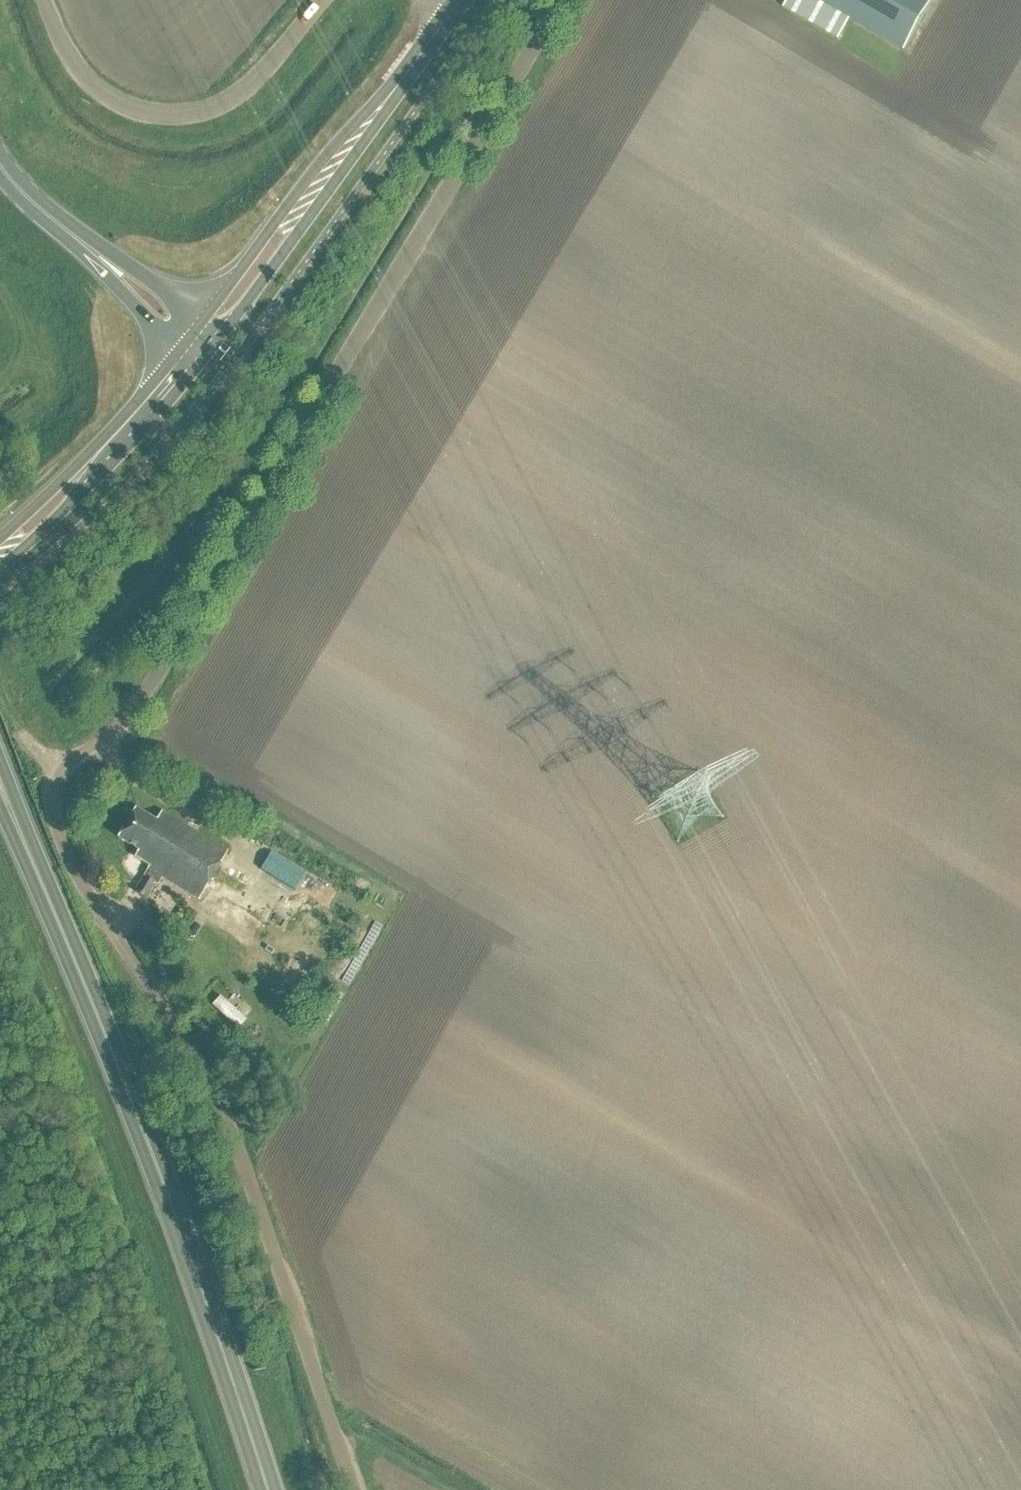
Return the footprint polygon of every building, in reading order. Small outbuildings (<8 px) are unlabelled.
[(783,9),(838,41),(850,20),(904,51),(933,0),(787,0),(783,9)] [(132,859),(148,868),(134,890),(146,898),(155,883),(157,885),(161,878),(198,900),(228,851),(162,810),(156,819),(135,806),(116,837),(138,850),(132,859)] [(263,871),(299,890),(309,872),(273,852),(263,871)] [(214,1006),(241,1029),(249,1019),(222,996),(214,1006)]
